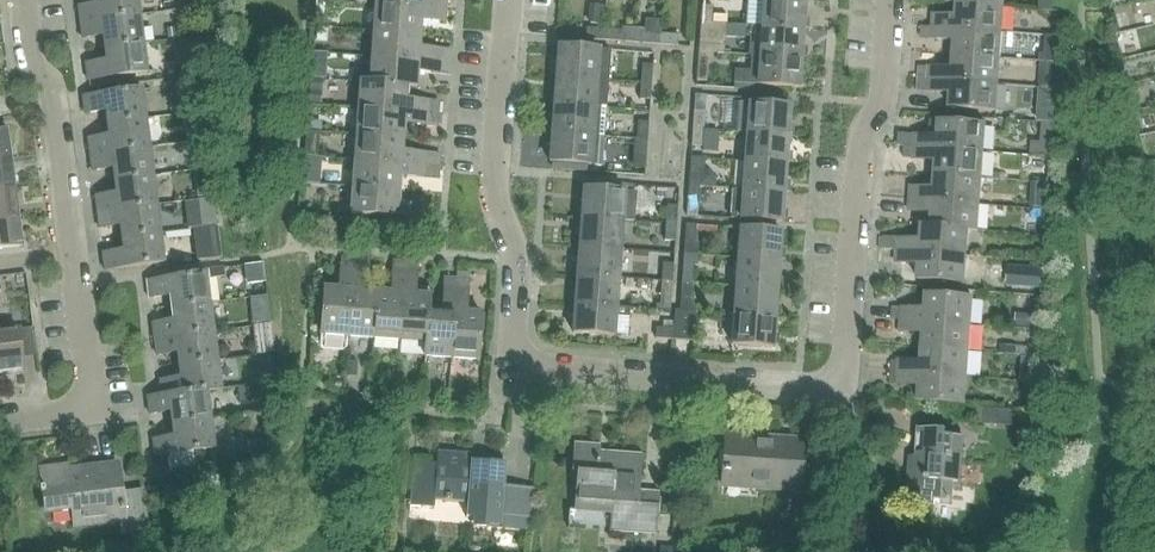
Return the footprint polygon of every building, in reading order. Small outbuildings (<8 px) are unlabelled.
[(80,23),(140,14),(138,0),(99,0),(100,5),(78,8),(80,23)] [(375,5),(445,10),(446,0),(376,0),(375,5)] [(762,27),(803,30),(804,27),(807,27),(807,18),(804,17),(805,1),(786,0),(763,0),(762,27)] [(933,16),(932,28),(1002,33),(1004,6),(995,5),(995,6),(957,3),(956,18),(933,16)] [(711,24),(712,5),(702,4),(701,23),(711,24)] [(375,5),(373,31),(421,35),(422,21),(444,22),(445,10),(375,5)] [(103,36),(105,48),(144,43),(140,14),(80,23),(82,38),(103,36)] [(724,24),(711,24),(701,23),(698,52),(722,53),(724,24)] [(603,39),(604,28),(586,27),(586,37),(603,39)] [(803,30),(762,27),(760,45),(749,44),(748,55),(751,55),(801,59),(802,56),(804,56),(805,47),(802,47),(803,30)] [(604,28),(603,39),(620,40),(621,29),(604,28)] [(1002,33),(932,28),(931,40),(954,42),(953,56),(1001,60),(1002,33)] [(373,31),(372,57),(451,63),(451,51),(420,49),(421,35),(373,31)] [(644,32),(643,42),(660,43),(661,33),(644,32)] [(661,33),(660,43),(678,45),(679,35),(661,33)] [(144,43),(105,48),(106,61),(85,64),(87,80),(147,72),(144,43)] [(556,59),(555,76),(608,79),(610,50),(558,47),(557,49),(554,49),(554,59),(556,59)] [(735,70),(734,83),(799,87),(799,85),(802,85),(803,75),(800,75),(801,59),(751,55),(749,71),(735,70)] [(1001,60),(953,56),(952,71),(929,69),(928,82),(999,86),(1001,60)] [(370,83),(370,84),(407,87),(417,87),(418,73),(450,75),(451,63),(372,57),(370,83)] [(708,63),(697,62),(696,79),(707,80),(708,63)] [(641,82),(651,82),(653,64),(642,63),(641,82)] [(308,69),(307,78),(325,79),(326,70),(308,69)] [(554,88),(553,104),(605,108),(606,108),(608,79),(555,76),(555,78),(552,78),(552,88),(554,88)] [(360,82),(358,109),(438,114),(439,102),(430,102),(406,100),(407,87),(370,84),(370,83),(360,82)] [(651,82),(641,82),(640,98),(650,99),(651,82)] [(997,113),(999,86),(928,82),(927,94),(950,95),(949,110),(997,113)] [(105,111),(107,123),(146,118),(143,89),(83,97),(85,114),(105,111)] [(553,107),(550,107),(548,131),(551,133),(603,137),(605,108),(553,104),(553,107)] [(747,133),(789,136),(789,134),(791,134),(792,125),(789,124),(790,107),(740,104),(738,132),(747,132),(747,133)] [(1042,108),(1041,122),(1054,123),(1055,109),(1042,108)] [(358,109),(356,135),(403,138),(404,124),(438,126),(438,114),(358,109)] [(692,129),(703,130),(704,111),(693,110),(692,129)] [(88,138),(90,155),(150,146),(146,118),(107,123),(109,136),(88,138)] [(636,139),(647,139),(648,121),(637,120),(636,139)] [(986,125),(938,122),(930,121),(929,135),(915,135),(914,147),(985,151),(986,125)] [(703,130),(692,129),(691,145),(702,146),(703,130)] [(11,159),(8,130),(0,131),(0,161),(11,159)] [(603,137),(551,133),(551,135),(548,135),(548,145),(551,145),(549,162),(601,166),(603,137)] [(747,133),(745,162),(786,165),(787,163),(789,163),(790,153),(787,153),(789,136),(747,133)] [(356,135),(354,161),(440,167),(440,155),(402,152),(403,138),(356,135)] [(647,139),(636,139),(635,155),(646,156),(647,139)] [(113,168),(115,181),(154,175),(150,146),(90,155),(92,171),(113,168)] [(935,161),(934,175),(983,178),(985,151),(914,147),(905,146),(904,159),(935,161)] [(690,167),(688,187),(699,188),(701,168),(705,168),(705,158),(690,157),(690,167)] [(15,188),(11,159),(0,161),(0,190),(15,188)] [(354,161),(352,187),(400,190),(401,176),(439,179),(440,167),(354,161)] [(745,162),(743,191),(784,194),(785,192),(787,192),(788,182),(785,181),(786,165),(745,162)] [(195,173),(196,180),(209,178),(208,171),(195,173)] [(95,196),(97,212),(158,204),(154,175),(115,181),(116,193),(95,196)] [(910,188),(909,200),(981,204),(983,178),(934,175),(934,189),(910,188)] [(352,187),(350,213),(421,218),(422,206),(399,204),(400,190),(352,187)] [(688,187),(687,202),(698,203),(699,188),(688,187)] [(19,217),(15,188),(0,190),(0,220),(19,217)] [(582,201),(582,218),(622,220),(634,221),(636,192),(584,189),(583,191),(580,191),(580,201),(582,201)] [(732,190),(730,219),(782,222),(782,220),(785,220),(786,210),(783,210),(784,194),(743,191),(732,190)] [(213,198),(199,200),(202,227),(216,225),(213,198)] [(1033,198),(1033,208),(1046,209),(1047,199),(1033,198)] [(932,213),(932,225),(969,227),(968,231),(979,232),(981,204),(909,200),(908,211),(932,213)] [(120,226),(121,238),(161,232),(158,204),(97,212),(100,229),(120,226)] [(667,204),(666,223),(676,223),(677,205),(667,204)] [(22,246),(19,217),(0,220),(0,249),(22,246)] [(580,231),(579,246),(621,249),(622,220),(582,218),(581,220),(578,220),(577,230),(580,231)] [(676,223),(666,223),(665,240),(675,240),(676,223)] [(684,243),(695,244),(696,224),(686,223),(684,243)] [(967,255),(968,231),(969,227),(932,225),(923,224),(922,240),(898,239),(897,251),(967,255)] [(216,226),(203,228),(207,260),(220,258),(216,226)] [(740,230),(738,258),(780,261),(781,260),(783,260),(784,250),(781,250),(782,232),(740,230)] [(161,232),(121,238),(123,250),(102,253),(104,269),(165,261),(161,232)] [(578,259),(577,275),(619,278),(621,249),(579,246),(579,249),(576,249),(575,258),(578,259)] [(967,255),(897,251),(896,263),(920,264),(919,279),(965,282),(967,255)] [(738,258),(736,287),(779,290),(779,288),(781,288),(782,278),(779,277),(780,261),(738,258)] [(374,338),(401,340),(406,261),(393,260),(391,293),(377,292),(374,338)] [(419,262),(406,261),(401,340),(426,342),(427,342),(429,309),(431,288),(417,287),(419,262)] [(662,262),(661,280),(672,281),(673,263),(662,262)] [(683,264),(681,283),(692,284),(694,265),(683,264)] [(347,348),(348,336),(353,266),(341,265),(339,289),(324,288),(320,346),(323,349),(343,351),(347,348)] [(365,267),(353,266),(348,336),(374,338),(377,292),(364,291),(365,267)] [(1022,268),(1021,285),(1041,287),(1043,269),(1022,268)] [(170,295),(172,308),(210,303),(207,274),(147,282),(149,298),(170,295)] [(576,287),(575,304),(617,307),(619,278),(577,275),(577,277),(574,277),(574,287),(576,287)] [(452,359),(457,287),(458,278),(446,277),(444,310),(429,309),(427,342),(426,342),(425,357),(452,359)] [(672,281),(661,280),(660,298),(671,299),(672,281)] [(681,283),(680,300),(691,300),(692,284),(681,283)] [(468,312),(469,289),(469,288),(457,287),(452,359),(478,360),(482,313),(468,312)] [(736,287),(734,316),(776,318),(776,316),(779,316),(780,306),(778,306),(779,290),(736,287)] [(974,298),(963,297),(927,295),(926,310),(903,308),(902,320),(972,325),(974,298)] [(152,324),(154,339),(214,331),(210,303),(172,308),(173,321),(152,324)] [(617,307),(575,304),(575,305),(572,305),(572,316),(575,316),(574,333),(615,335),(617,316),(629,316),(629,307),(617,307)] [(674,321),(673,339),(693,340),(696,311),(695,311),(679,310),(674,309),(673,321),(674,321)] [(776,318),(734,316),(732,344),(774,347),(774,345),(777,345),(778,335),(775,335),(776,318)] [(656,337),(673,339),(674,321),(673,321),(663,320),(662,327),(657,327),(656,337)] [(924,334),(923,349),(970,351),(972,325),(902,320),(901,333),(924,334)] [(24,371),(19,330),(0,333),(0,374),(24,371)] [(177,352),(179,365),(218,360),(214,331),(154,339),(156,355),(177,352)] [(898,361),(898,373),(969,378),(970,351),(923,349),(922,363),(898,361)] [(159,380),(161,396),(208,390),(208,391),(222,389),(218,360),(179,365),(180,378),(159,380)] [(1034,382),(1035,372),(1022,370),(1021,380),(1034,382)] [(969,378),(898,373),(897,384),(921,386),(920,401),(967,405),(969,378)] [(264,384),(250,385),(252,400),(266,398),(264,384)] [(171,411),(172,423),(211,418),(208,391),(208,390),(161,396),(148,398),(150,414),(171,411)] [(211,418),(172,423),(174,436),(153,438),(156,456),(215,448),(211,418)] [(908,505),(936,507),(936,501),(954,503),(955,484),(962,484),(965,438),(948,437),(948,431),(920,429),(917,470),(911,469),(908,505)] [(724,486),(799,491),(802,440),(728,435),(724,486)] [(612,505),(611,532),(658,535),(661,493),(641,491),(644,454),(602,451),(602,445),(576,443),(574,472),(578,472),(577,486),(573,486),(571,512),(578,512),(578,503),(612,505)] [(490,520),(490,526),(531,529),(530,533),(532,533),(535,483),(531,483),(531,487),(505,485),(507,463),(472,460),(472,455),(437,453),(436,464),(414,462),(411,507),(435,509),(435,498),(468,500),(467,519),(490,520)] [(143,490),(121,493),(117,463),(69,470),(68,465),(40,469),(42,487),(39,487),(40,494),(46,493),(49,513),(73,510),(75,525),(119,519),(122,540),(149,536),(143,490)]
